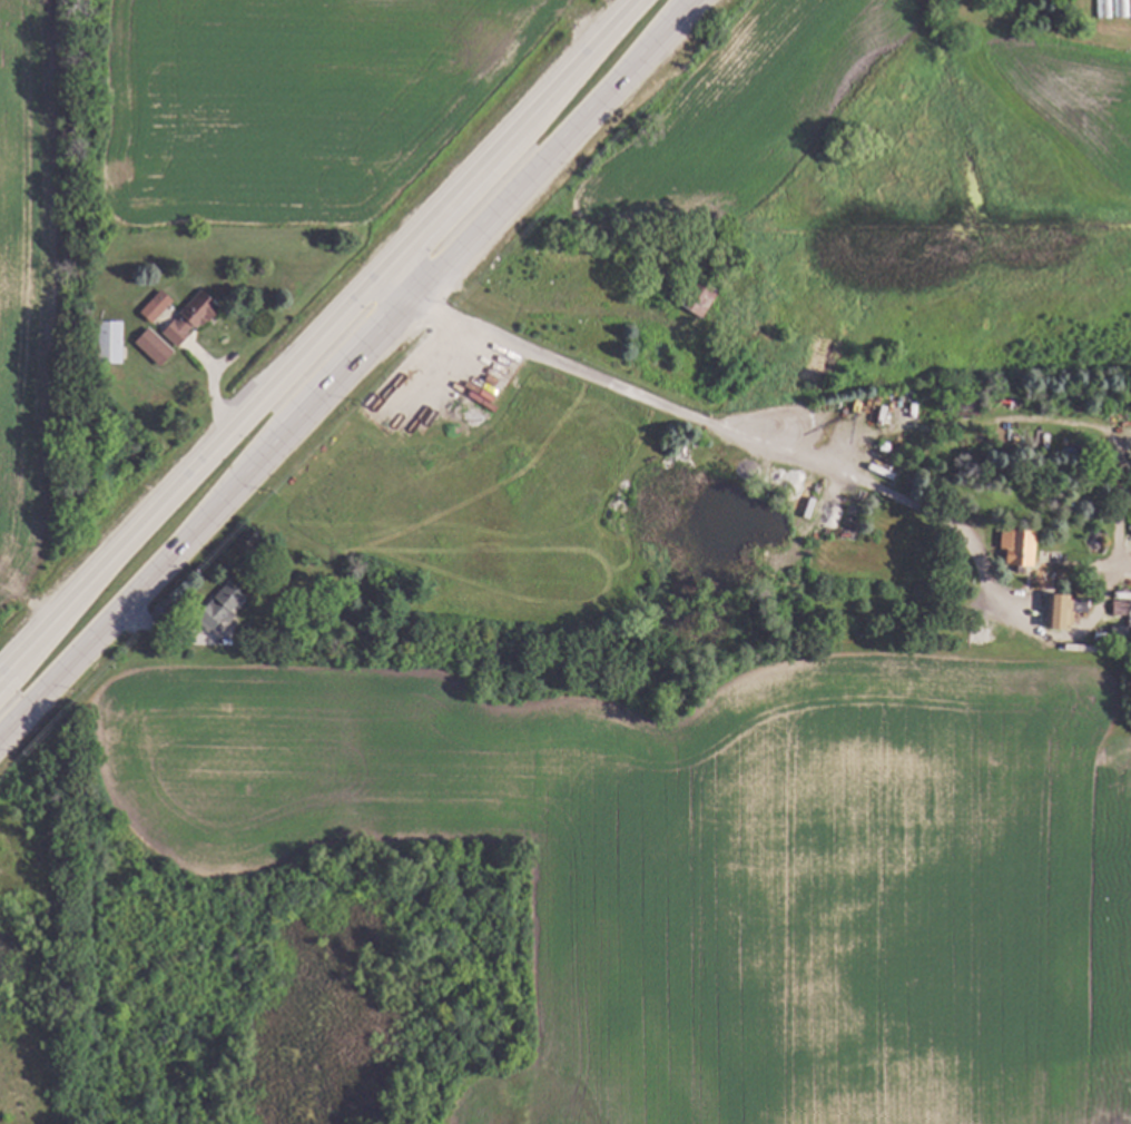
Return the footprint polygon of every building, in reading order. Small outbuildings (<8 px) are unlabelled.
[(1099,18),(1098,0),(1114,0),(1114,17),(1099,18)] [(1115,17),(1115,0),(1130,0),(1130,17),(1115,17)] [(721,292),(704,318),(679,302),(697,276),(721,292)] [(223,307),(210,321),(209,319),(204,326),(203,324),(197,329),(194,326),(189,331),(191,333),(179,346),(164,332),(177,317),(178,319),(183,315),(180,313),(203,288),(223,307)] [(147,325),(135,314),(157,290),(168,302),(147,325)] [(125,363),(91,362),(92,321),(125,321),(125,363)] [(173,356),(160,368),(138,345),(150,332),(173,356)] [(1013,404),(996,404),(996,392),(1013,392),(1013,404)] [(1095,444),(1094,455),(1068,453),(1069,442),(1095,444)] [(1039,531),(1036,556),(1041,556),(1040,563),(1036,563),(1035,566),(1010,564),(1011,562),(1009,562),(1010,549),(1002,548),(1003,529),(1039,531)] [(926,562),(926,574),(911,574),(911,562),(926,562)] [(246,598),(213,630),(198,615),(216,596),(217,598),(232,583),(246,598)] [(1074,595),(1074,598),(1091,599),(1090,613),(1076,612),(1075,628),(1071,627),(1071,629),(1048,628),(1049,609),(1044,609),(1045,594),(1074,595)] [(1120,600),(1130,600),(1130,639),(1113,639),(1113,625),(1128,625),(1128,614),(1114,614),(1113,601),(1112,601),(1112,596),(1121,596),(1120,600)] [(966,625),(962,634),(952,628),(956,619),(966,625)] [(834,632),(825,635),(822,625),(829,622),(834,632)] [(353,632),(350,640),(344,638),(346,630),(353,632)] [(935,639),(931,644),(921,637),(924,631),(935,639)]
